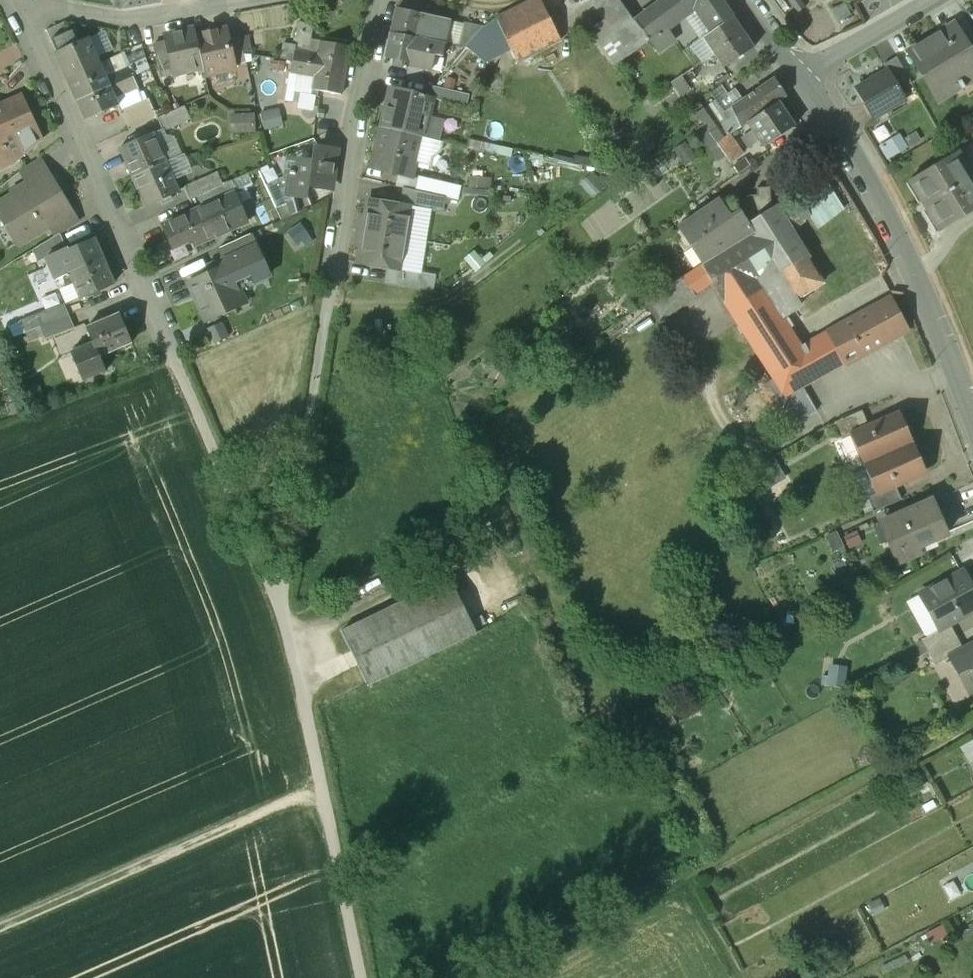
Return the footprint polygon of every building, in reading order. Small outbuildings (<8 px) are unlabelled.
[(501,17),(495,20),(501,27),(516,62),(560,40),(542,0),(536,0),(501,17)] [(636,22),(621,0),(591,0),(605,20),(629,56),(650,41),(667,28),(695,6),(691,0),(662,0),(636,22)] [(695,6),(699,12),(718,0),(691,0),(695,6)] [(699,12),(712,32),(733,17),(722,0),(718,0),(699,12)] [(450,20),(397,9),(391,33),(431,42),(445,42),(450,20)] [(753,47),(733,17),(712,32),(704,38),(724,67),(753,47)] [(629,56),(605,20),(592,29),(616,64),(629,56)] [(483,28),(464,24),(458,44),(467,46),(483,28)] [(953,24),(908,51),(920,70),(927,66),(944,94),(972,76),(972,57),(972,55),(953,24)] [(194,28),(165,34),(167,42),(173,74),(203,68),(196,37),(194,28)] [(667,28),(650,41),(657,51),(674,38),(667,28)] [(224,30),(196,37),(203,68),(205,76),(234,70),(232,65),(227,40),(224,30)] [(431,42),(391,33),(385,57),(394,59),(392,65),(402,67),(404,61),(411,63),(411,65),(431,70),(434,56),(442,58),(445,42),(431,42)] [(240,38),(227,40),(232,65),(245,62),(240,38)] [(89,39),(55,54),(66,78),(99,64),(89,39)] [(350,47),(322,41),(319,54),(317,66),(346,71),(350,47)] [(167,42),(154,45),(161,77),(173,74),(167,42)] [(319,54),(295,49),(293,62),(317,66),(319,54)] [(911,83),(895,57),(882,64),(886,71),(887,70),(899,90),(911,83)] [(146,60),(128,68),(132,76),(149,69),(146,60)] [(317,66),(293,62),(291,74),(315,78),(317,66)] [(99,64),(66,78),(77,102),(110,87),(121,83),(133,77),(132,76),(128,68),(106,78),(99,64)] [(346,71),(317,66),(315,78),(313,90),(341,96),(346,71)] [(927,66),(920,70),(936,98),(944,94),(927,66)] [(693,69),(679,79),(684,86),(689,82),(698,76),(693,69)] [(899,90),(887,70),(886,71),(856,88),(874,119),(905,100),(899,90)] [(133,77),(121,83),(125,92),(126,94),(138,89),(133,77)] [(684,86),(679,79),(672,84),(677,91),(684,86)] [(774,79),(724,113),(730,121),(722,126),(728,137),(729,136),(748,123),(777,102),(786,96),(774,79)] [(121,83),(110,87),(114,97),(125,92),(121,83)] [(469,94),(427,85),(424,96),(433,98),(433,99),(466,107),(469,94)] [(110,87),(77,102),(85,120),(118,106),(114,97),(110,87)] [(424,96),(391,89),(382,127),(422,137),(424,137),(433,99),(433,98),(424,96)] [(16,165),(43,141),(22,95),(0,104),(0,171),(16,165)] [(144,105),(142,101),(120,111),(129,131),(157,119),(150,103),(144,105)] [(715,101),(694,115),(698,121),(700,119),(718,144),(728,137),(722,126),(730,121),(724,113),(715,101)] [(777,102),(748,123),(753,130),(748,134),(754,144),(759,140),(764,147),(794,127),(777,102)] [(184,106),(157,119),(162,131),(190,119),(184,106)] [(260,111),(264,127),(280,123),(277,107),(260,111)] [(227,112),(228,131),(254,129),(253,111),(227,112)] [(422,137),(382,127),(372,167),(413,177),(422,137)] [(153,134),(120,149),(133,178),(166,163),(153,134)] [(742,154),(729,136),(728,137),(718,144),(730,162),(742,154)] [(321,149),(297,161),(295,171),(290,170),(287,189),(288,194),(309,197),(307,193),(308,185),(319,187),(320,182),(331,184),(336,151),(321,149)] [(908,181),(938,231),(972,210),(972,179),(957,151),(908,181)] [(166,163),(133,178),(146,206),(179,192),(173,178),(189,171),(183,157),(171,161),(166,163)] [(39,159),(21,171),(28,184),(45,173),(47,172),(39,159)] [(45,173),(28,184),(12,194),(13,196),(0,204),(0,206),(22,242),(49,225),(69,212),(45,173)] [(216,174),(184,189),(189,201),(199,196),(222,186),(216,174)] [(222,186),(199,196),(204,207),(205,208),(231,197),(231,196),(234,195),(237,193),(232,181),(222,186)] [(758,194),(747,194),(748,207),(739,213),(746,225),(772,208),(770,188),(758,187),(758,194)] [(431,195),(404,188),(401,203),(413,205),(413,206),(429,208),(431,195)] [(309,197),(288,194),(290,202),(275,209),(281,221),(313,206),(309,197)] [(231,197),(205,208),(204,207),(162,226),(172,248),(192,239),(195,246),(246,223),(234,195),(231,196),(231,197)] [(401,203),(370,199),(366,219),(369,220),(368,232),(408,239),(413,206),(413,205),(401,203)] [(720,202),(680,228),(703,264),(752,234),(746,225),(739,213),(731,219),(720,202)] [(787,228),(780,218),(774,207),(772,208),(746,225),(752,234),(703,264),(700,266),(684,277),(695,294),(712,283),(767,368),(804,348),(779,309),(821,284),(818,278),(808,262),(787,228)] [(69,212),(49,225),(56,236),(58,235),(78,223),(71,211),(69,212)] [(408,239),(368,232),(366,241),(363,241),(360,262),(391,267),(403,268),(408,239)] [(56,236),(33,250),(38,262),(46,259),(46,257),(64,249),(58,235),(56,236)] [(249,236),(220,250),(225,261),(253,247),(249,236)] [(94,239),(68,249),(67,248),(64,249),(46,257),(46,259),(56,280),(70,274),(81,299),(114,285),(94,239)] [(225,261),(209,268),(212,274),(189,284),(196,300),(195,301),(203,317),(215,312),(216,315),(234,307),(228,294),(266,276),(253,247),(225,261)] [(403,269),(391,267),(389,284),(417,289),(420,270),(403,268),(403,269)] [(684,277),(645,303),(657,320),(695,294),(684,277)] [(804,348),(767,368),(774,379),(774,380),(785,396),(803,386),(906,329),(890,300),(804,348)] [(120,314),(87,328),(93,343),(70,353),(82,381),(106,371),(100,356),(132,343),(120,314)] [(69,317),(41,328),(45,339),(73,329),(69,317)] [(803,386),(785,396),(774,380),(768,383),(775,396),(775,401),(780,409),(783,408),(792,425),(816,411),(803,386)] [(862,411),(834,423),(841,439),(855,433),(854,432),(868,426),(862,411)] [(922,476),(895,414),(868,426),(854,432),(855,433),(880,492),(881,494),(895,487),(922,476)] [(895,487),(881,494),(880,492),(867,498),(873,512),(901,500),(895,487)] [(932,499),(884,520),(892,540),(888,541),(898,563),(920,554),(917,547),(947,534),(932,499)] [(931,589),(937,601),(926,607),(939,630),(951,624),(972,612),(972,590),(963,571),(931,589)] [(450,575),(342,627),(368,681),(476,629),(450,575)] [(937,601),(931,589),(920,595),(926,607),(937,601)] [(957,636),(951,624),(939,630),(921,640),(927,652),(957,636)] [(957,636),(927,652),(935,667),(951,658),(951,657),(965,650),(957,636)] [(951,657),(951,658),(963,680),(972,675),(972,645),(965,650),(951,657)] [(963,680),(970,693),(972,691),(972,675),(963,680)] [(942,926),(925,934),(931,945),(947,936),(942,926)]
